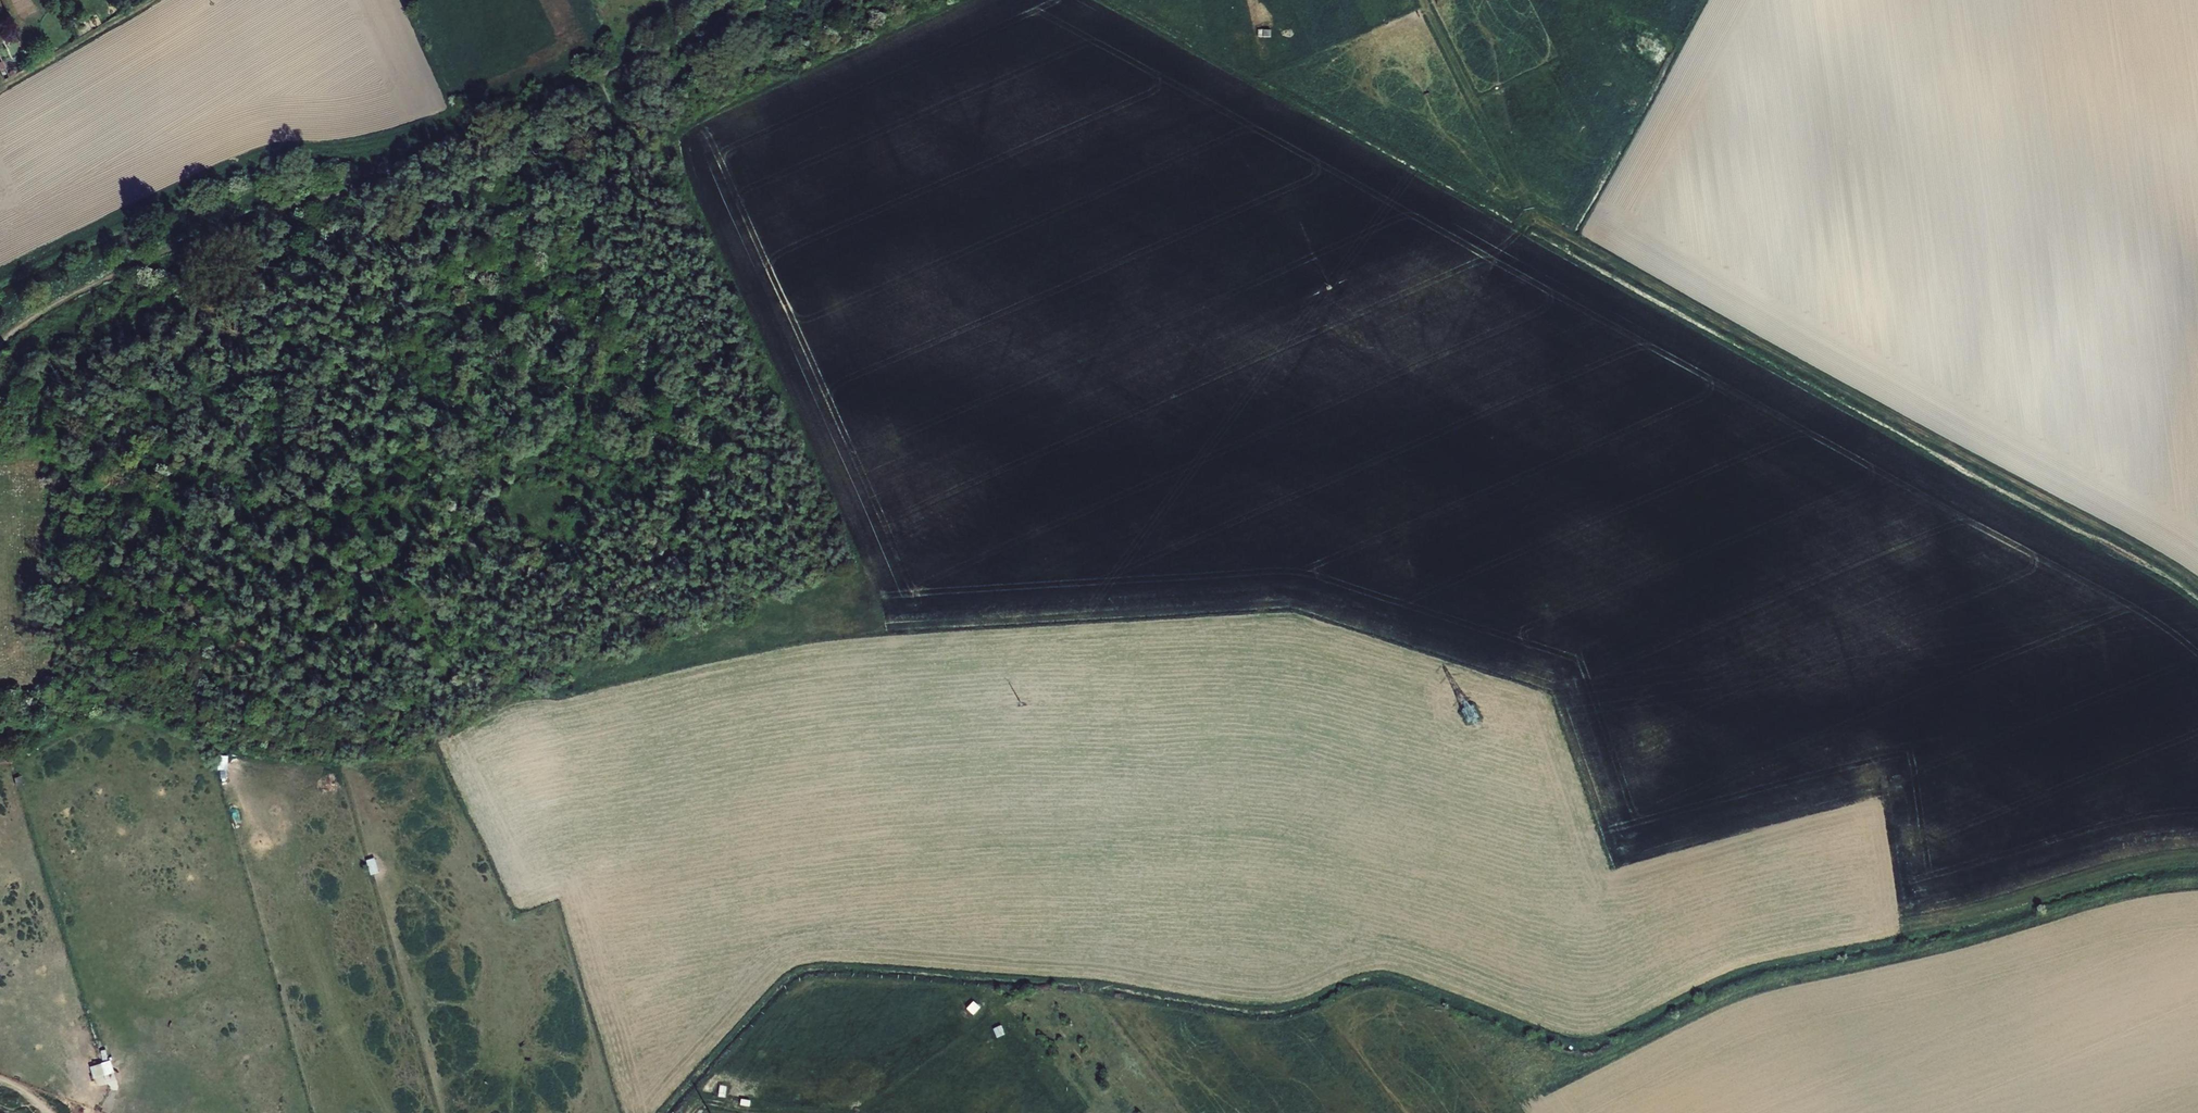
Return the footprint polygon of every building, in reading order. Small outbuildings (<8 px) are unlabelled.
[(90,1066),(93,1078),(114,1072),(108,1052),(99,1055),(101,1063),(90,1066)]
